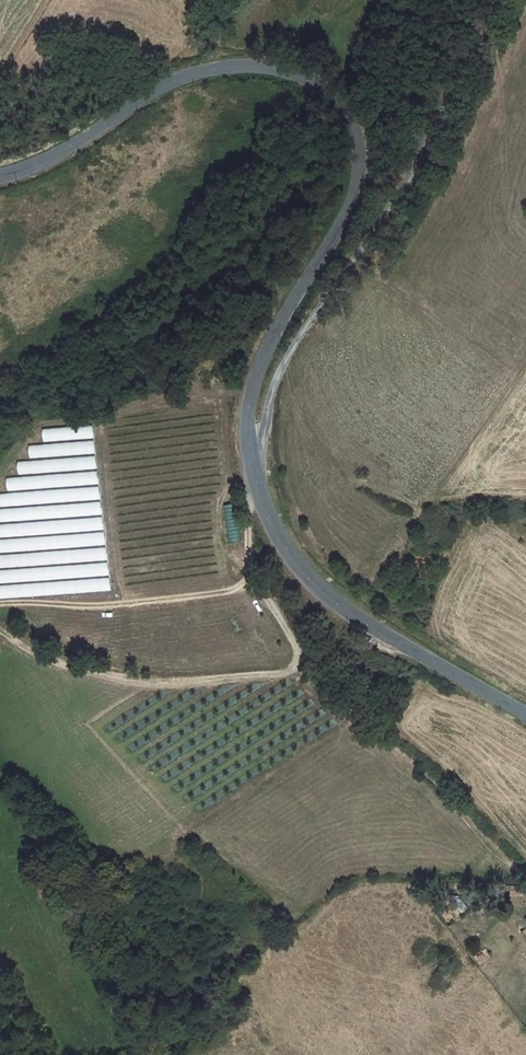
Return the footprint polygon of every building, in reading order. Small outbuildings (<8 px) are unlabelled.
[(110,589),(93,424),(41,429),(43,443),(27,445),(29,460),(16,461),(18,476),(5,477),(7,492),(0,493),(0,600),(110,589)]
